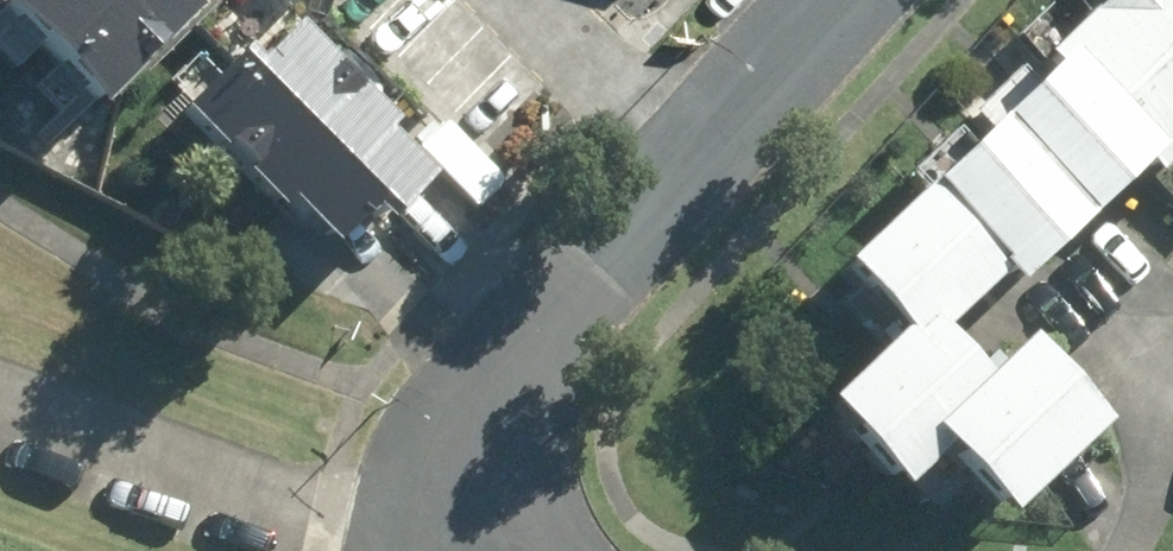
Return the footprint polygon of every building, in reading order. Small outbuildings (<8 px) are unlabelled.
[(108,72),(185,0),(39,0),(108,72)] [(856,233),(986,370),(1172,195),(1172,0),(1104,0),(856,233)] [(291,3),(234,72),(343,159),(399,90),(291,3)] [(922,317),(869,374),(940,439),(992,383),(922,317)] [(1061,323),(972,411),(1036,474),(1124,386),(1061,323)]
